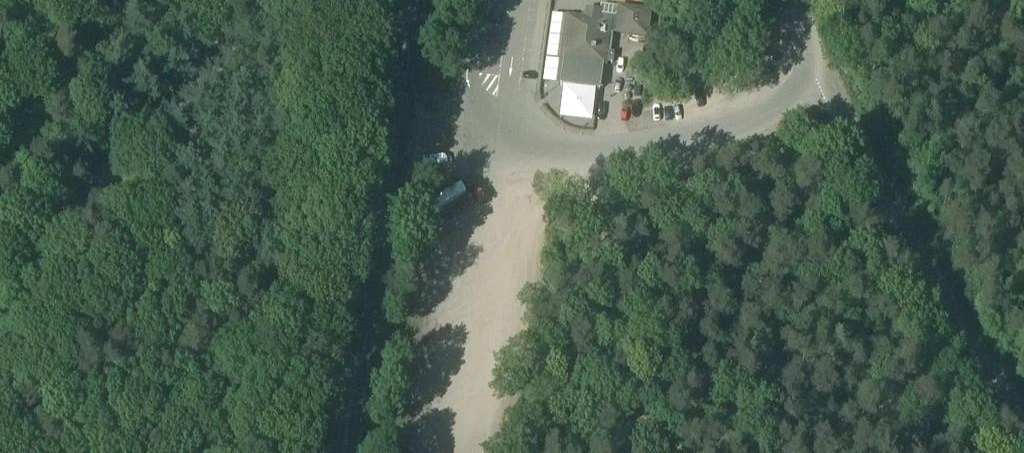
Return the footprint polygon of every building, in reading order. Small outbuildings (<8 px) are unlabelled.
[(581,22),(567,20),(562,58),(563,58),(561,79),(600,84),(603,63),(604,64),(605,53),(610,53),(612,35),(611,35),(611,32),(614,33),(613,35),(648,39),(652,10),(617,6),(617,10),(611,9),(610,16),(600,15),(601,11),(591,10),(585,9),(585,13),(582,13),(581,22)] [(420,210),(425,223),(474,203),(468,190),(420,210)] [(422,229),(426,240),(471,224),(467,212),(422,229)]
